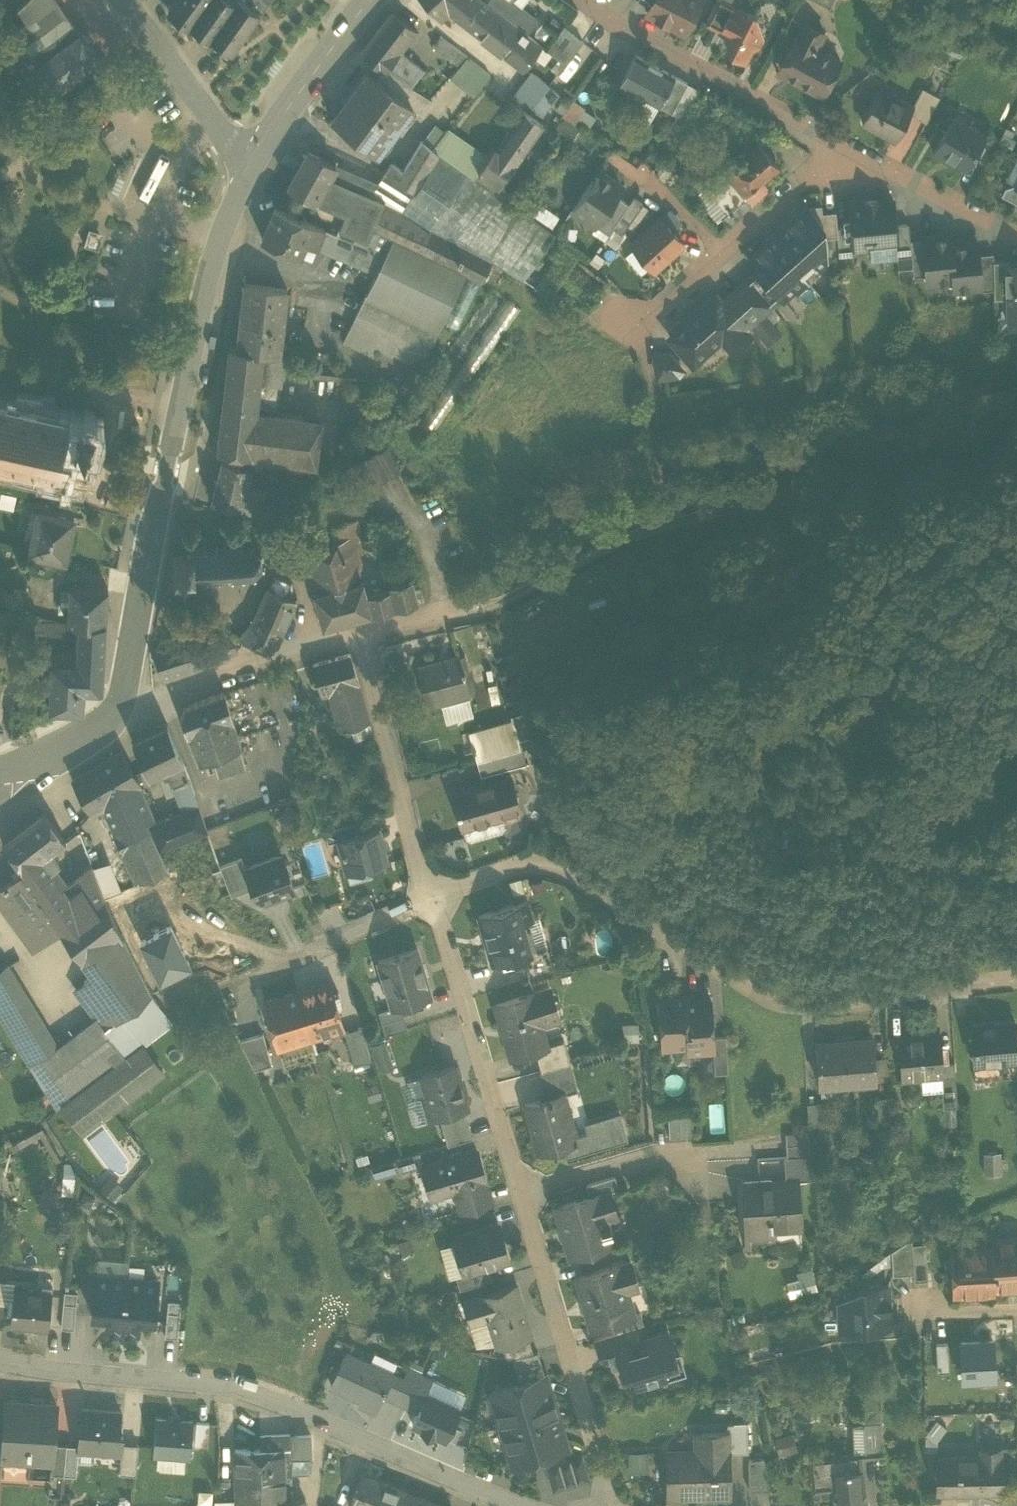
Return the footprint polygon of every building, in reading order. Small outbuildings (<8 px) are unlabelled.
[(59,0),(20,0),(17,2),(27,16),(13,25),(37,60),(80,30),(59,0)] [(167,10),(232,55),(263,12),(257,7),(247,0),(174,0),(167,10)] [(438,14),(447,6),(454,0),(426,0),(438,14)] [(447,6),(482,33),(500,10),(488,0),(454,0),(447,6)] [(500,10),(526,30),(537,16),(519,3),(516,0),(488,0),(500,10)] [(651,1),(647,9),(652,13),(684,30),(690,18),(692,19),(699,6),(697,5),(697,4),(696,0),(652,0),(651,1)] [(738,4),(733,1),(732,2),(729,0),(716,0),(705,21),(719,28),(726,14),(732,16),(738,4)] [(762,36),(754,13),(738,4),(732,16),(726,14),(719,28),(725,31),(731,50),(745,57),(751,45),(758,43),(762,36)] [(417,28),(393,9),(360,49),(383,67),(384,68),(401,47),(417,28)] [(500,10),(482,33),(522,65),(540,41),(526,30),(500,10)] [(804,20),(796,35),(795,34),(776,69),(822,93),(840,58),(817,46),(825,31),(804,20)] [(582,37),(563,23),(546,46),(565,60),(582,37)] [(37,60),(31,64),(49,89),(84,65),(99,53),(82,29),(37,60)] [(458,46),(440,32),(433,42),(450,56),(458,46)] [(467,53),(458,46),(450,56),(459,63),(467,53)] [(401,47),(384,68),(411,84),(425,66),(401,47)] [(99,53),(84,65),(91,74),(109,61),(102,51),(99,53)] [(674,73),(635,52),(619,80),(659,102),(674,73)] [(490,72),(467,53),(459,63),(450,73),(474,92),(490,72)] [(411,84),(384,68),(383,67),(376,76),(412,103),(419,109),(420,110),(431,96),(411,84)] [(548,82),(531,68),(514,89),(526,99),(532,104),(548,82)] [(376,76),(368,69),(330,119),(382,159),(419,109),(412,103),(376,76)] [(615,77),(602,70),(592,88),(604,95),(615,77)] [(674,73),(659,102),(670,108),(686,79),(674,73)] [(548,82),(532,104),(542,112),(558,90),(548,82)] [(939,95),(922,86),(912,105),(913,105),(910,111),(926,120),(939,95)] [(912,105),(878,87),(861,119),(896,137),(910,111),(913,105),(912,105)] [(526,99),(514,89),(509,97),(520,106),(526,99)] [(570,94),(559,111),(573,119),(583,102),(570,94)] [(523,108),(495,146),(493,145),(487,154),(479,167),(496,179),(500,182),(515,160),(542,121),(523,108)] [(563,115),(557,125),(574,136),(581,126),(563,115)] [(953,116),(933,150),(944,156),(946,153),(967,165),(971,157),(984,134),(953,116)] [(471,143),(447,126),(432,145),(438,149),(457,163),(471,143)] [(998,139),(985,132),(984,134),(971,157),(984,164),(998,139)] [(422,137),(403,168),(390,160),(384,169),(413,187),(438,149),(432,145),(422,137)] [(779,166),(758,142),(742,156),(743,158),(761,178),(763,180),(779,166)] [(487,154),(471,143),(457,163),(474,174),(479,167),(487,154)] [(384,198),(330,173),(335,163),(308,148),(288,184),(316,198),(344,211),(338,224),(339,225),(367,237),(372,225),(384,198)] [(457,163),(438,149),(413,187),(400,207),(430,227),(430,226),(442,232),(491,257),(522,276),(554,230),(504,196),(501,194),(491,186),(474,174),(457,163)] [(761,178),(743,158),(725,172),(743,194),(761,178)] [(496,179),(479,167),(474,174),(491,186),(496,179)] [(598,167),(572,205),(595,221),(615,192),(621,183),(598,167)] [(725,172),(722,168),(704,184),(726,210),(721,215),(728,222),(750,202),(743,194),(725,172)] [(768,186),(763,180),(761,178),(743,194),(750,202),(768,186)] [(500,182),(496,179),(491,186),(501,194),(509,189),(500,182)] [(1015,185),(1016,184),(1014,183),(1005,186),(1001,193),(1016,202),(1016,185),(1015,185)] [(615,192),(595,221),(608,230),(612,223),(628,201),(615,192)] [(530,194),(522,204),(556,227),(563,216),(530,194)] [(628,201),(612,223),(622,230),(643,201),(633,194),(628,201)] [(893,198),(878,200),(878,197),(864,199),(864,201),(849,202),(851,224),(853,244),(854,244),(895,241),(897,240),(895,223),(893,198)] [(430,227),(400,207),(384,198),(372,225),(393,236),(419,249),(430,227)] [(835,209),(822,210),(821,202),(811,203),(809,206),(823,221),(824,235),(837,234),(836,225),(837,225),(835,209)] [(808,205),(787,223),(787,222),(780,229),(778,231),(808,279),(820,269),(817,265),(826,257),(824,235),(823,221),(809,206),(808,205)] [(324,227),(275,206),(263,236),(299,252),(304,240),(316,245),(324,227)] [(683,240),(660,215),(630,241),(653,267),(683,240)] [(908,221),(895,223),(897,240),(895,241),(897,255),(911,253),(910,238),(908,221)] [(837,225),(836,225),(837,234),(838,253),(854,252),(854,244),(853,244),(851,224),(837,225)] [(90,225),(84,242),(99,247),(104,229),(90,225)] [(372,225),(367,237),(339,225),(336,232),(328,250),(375,270),(393,236),(372,225)] [(442,232),(430,226),(430,227),(419,249),(431,254),(442,232)] [(336,232),(324,227),(316,245),(328,250),(336,232)] [(942,234),(923,236),(923,237),(926,273),(926,281),(952,278),(953,278),(950,239),(950,230),(942,231),(942,234)] [(808,279),(778,231),(776,233),(775,232),(768,239),(769,239),(748,258),(757,268),(780,295),(782,296),(793,285),(797,289),(808,279)] [(491,257),(442,232),(431,254),(465,272),(480,279),(491,257)] [(419,249),(393,236),(375,270),(371,278),(342,338),(372,352),(376,345),(392,352),(393,350),(402,330),(430,344),(465,272),(431,254),(419,249)] [(923,237),(910,238),(911,253),(913,274),(926,273),(923,237)] [(977,240),(957,242),(957,239),(950,239),(953,278),(952,278),(953,287),(980,285),(978,253),(977,240)] [(576,255),(563,245),(534,283),(547,293),(556,281),(571,261),(576,255)] [(993,252),(978,253),(980,285),(980,289),(994,288),(993,260),(993,252)] [(1012,259),(993,260),(994,288),(994,294),(994,297),(1006,297),(1005,261),(1012,261),(1012,259)] [(571,261),(556,281),(585,302),(600,282),(571,261)] [(1005,261),(1006,297),(1006,318),(1016,317),(1016,261),(1012,261),(1005,261)] [(780,295),(757,268),(747,276),(771,303),(780,295)] [(771,303),(747,276),(726,295),(750,322),(771,303)] [(287,287),(244,282),(244,283),(237,347),(263,350),(279,352),(287,288),(287,287)] [(520,308),(491,287),(405,410),(435,431),(520,308)] [(750,333),(715,293),(686,319),(681,317),(670,327),(671,332),(669,334),(692,360),(721,335),(733,348),(750,333)] [(762,311),(750,322),(765,338),(777,328),(762,311)] [(430,344),(402,330),(393,350),(420,363),(421,363),(430,344)] [(237,347),(229,346),(217,448),(251,452),(256,410),(257,402),(261,369),(263,350),(237,347)] [(279,352),(263,350),(261,369),(280,371),(389,384),(390,371),(282,358),(283,353),(279,352)] [(668,350),(654,352),(657,374),(677,372),(682,367),(668,350)] [(280,371),(261,369),(257,402),(276,404),(280,371)] [(32,397),(23,395),(16,399),(15,399),(14,403),(0,400),(0,461),(1,461),(0,463),(0,466),(2,466),(3,461),(20,466),(19,470),(22,471),(23,466),(40,470),(39,475),(41,475),(42,471),(62,475),(65,481),(73,483),(79,478),(82,465),(85,466),(85,465),(89,466),(90,463),(85,462),(91,439),(95,440),(96,438),(91,437),(92,436),(91,436),(95,418),(75,414),(74,417),(55,413),(57,408),(54,408),(53,412),(36,408),(37,404),(36,404),(32,397)] [(321,418),(256,410),(251,452),(315,460),(321,418)] [(354,463),(367,488),(400,470),(387,446),(354,463)] [(265,489),(247,485),(249,478),(246,477),(249,465),(222,458),(211,500),(259,512),(268,515),(281,518),(278,508),(278,487),(266,485),(265,489)] [(310,471),(284,471),(284,509),(294,510),(310,489),(310,471)] [(74,515),(38,507),(29,549),(65,556),(74,515)] [(268,515),(259,512),(257,519),(258,520),(258,519),(264,523),(274,541),(275,541),(284,530),(281,518),(268,515)] [(357,522),(336,530),(341,542),(361,535),(357,522)] [(341,542),(300,557),(314,594),(363,582),(359,570),(363,569),(355,550),(365,546),(361,535),(341,542)] [(243,542),(228,543),(229,547),(218,547),(218,544),(215,544),(215,548),(206,548),(206,545),(203,545),(203,548),(191,549),(188,548),(187,549),(190,551),(190,554),(191,573),(191,576),(189,578),(191,579),(193,577),(205,577),(205,581),(208,580),(208,577),(217,576),(217,580),(220,580),(220,576),(231,576),(231,580),(234,580),(234,576),(242,575),(242,579),(245,579),(244,575),(252,575),(254,578),(256,577),(255,573),(260,567),(264,568),(265,565),(261,564),(261,556),(264,554),(263,551),(259,553),(253,547),(254,543),(251,542),(250,546),(243,546),(243,542)] [(191,573),(190,554),(172,555),(173,574),(191,573)] [(366,590),(372,615),(372,616),(419,604),(412,574),(388,579),(389,585),(366,590)] [(290,583),(275,576),(269,590),(284,596),(290,583)] [(363,582),(314,594),(323,628),(372,615),(366,590),(363,582)] [(108,587),(70,585),(68,620),(79,621),(106,623),(108,587)] [(0,590),(0,593),(0,606),(14,609),(21,610),(24,594),(0,590)] [(269,590),(268,590),(255,620),(255,619),(240,637),(241,638),(265,648),(276,645),(276,644),(295,601),(284,596),(269,590)] [(5,665),(14,609),(0,606),(0,664),(5,665)] [(68,620),(34,613),(33,650),(50,650),(50,641),(78,642),(79,621),(68,620)] [(77,661),(53,661),(52,664),(50,704),(81,706),(83,685),(102,686),(106,623),(79,621),(78,642),(77,661)] [(229,631),(216,635),(225,656),(237,652),(229,631)] [(216,635),(189,644),(196,670),(226,660),(225,656),(216,635)] [(77,661),(78,642),(50,641),(50,650),(33,650),(33,663),(52,664),(53,661),(77,661)] [(189,644),(176,648),(174,641),(152,647),(162,681),(184,674),(184,673),(195,670),(196,670),(189,644)] [(464,649),(417,662),(429,705),(442,701),(470,693),(476,692),(464,649)] [(350,655),(313,665),(321,694),(330,692),(359,684),(350,655)] [(359,684),(330,692),(341,729),(370,721),(359,684)] [(222,688),(182,701),(180,711),(181,716),(183,723),(188,733),(199,761),(213,756),(240,746),(222,688)] [(470,693),(442,701),(447,721),(476,713),(470,693)] [(511,716),(468,728),(477,759),(520,747),(511,716)] [(165,718),(130,734),(149,776),(166,768),(183,760),(165,718)] [(119,746),(70,774),(91,811),(102,805),(140,783),(141,783),(119,746)] [(240,746),(213,756),(218,771),(245,763),(240,746)] [(520,747),(477,759),(481,774),(524,762),(520,747)] [(207,830),(183,760),(166,768),(182,811),(157,820),(168,845),(207,830)] [(512,776),(452,792),(461,825),(521,809),(512,776)] [(140,783),(102,805),(135,881),(167,866),(147,821),(154,818),(140,783)] [(0,836),(0,839),(4,844),(21,865),(11,872),(14,876),(24,869),(25,870),(42,857),(65,839),(39,805),(0,836)] [(209,835),(169,849),(168,845),(157,820),(154,818),(147,821),(167,866),(174,887),(222,869),(219,863),(209,835)] [(355,820),(324,828),(327,841),(339,838),(339,837),(358,832),(355,820)] [(358,832),(339,837),(339,838),(347,869),(386,859),(379,827),(358,832)] [(0,847),(0,887),(14,876),(11,872),(21,865),(4,844),(0,847)] [(282,855),(246,868),(252,884),(255,892),(263,897),(293,887),(282,855)] [(241,856),(219,863),(222,869),(231,893),(252,884),(246,868),(241,856)] [(25,870),(24,869),(14,876),(0,887),(0,904),(32,948),(60,928),(82,958),(120,931),(104,896),(94,870),(91,863),(62,884),(42,857),(25,870)] [(112,862),(94,870),(104,896),(122,887),(112,862)] [(123,938),(156,922),(182,911),(174,887),(167,866),(135,881),(122,887),(104,896),(120,931),(123,938)] [(526,898),(478,913),(484,931),(486,930),(494,960),(492,960),(493,961),(522,953),(532,950),(531,948),(523,920),(532,917),(526,898)] [(156,922),(123,938),(150,992),(183,979),(156,922)] [(120,931),(82,958),(93,973),(123,1014),(150,993),(123,938),(120,931)] [(547,944),(531,948),(532,950),(522,953),(530,979),(556,972),(547,944)] [(417,946),(378,958),(391,1004),(401,1002),(431,993),(417,946)] [(7,962),(2,966),(0,967),(0,1012),(30,1062),(40,1055),(57,1045),(57,1044),(7,962)] [(123,1014),(93,973),(75,987),(96,1015),(114,1039),(159,1004),(150,993),(123,1014)] [(330,981),(297,990),(310,1034),(343,1025),(337,1006),(341,1001),(338,990),(333,991),(330,981)] [(550,986),(496,1002),(511,1055),(535,1048),(546,1045),(545,1044),(537,1015),(557,1009),(550,986)] [(297,990),(264,1000),(278,1044),(310,1034),(297,990)] [(685,990),(658,992),(662,1048),(687,1046),(686,1040),(687,1040),(685,996),(685,990)] [(685,996),(687,1040),(686,1040),(687,1046),(712,1045),(714,1044),(713,1032),(710,995),(685,996)] [(401,1002),(391,1004),(378,1008),(385,1032),(407,1025),(401,1002)] [(159,1004),(114,1039),(126,1055),(142,1043),(172,1021),(159,1004)] [(96,1015),(57,1044),(57,1045),(40,1055),(71,1096),(126,1055),(114,1039),(96,1015)] [(971,1021),(974,1059),(1016,1056),(1016,1054),(1015,1018),(971,1021)] [(361,1024),(344,1029),(354,1062),(371,1057),(361,1024)] [(940,1030),(898,1033),(901,1073),(940,1070),(943,1070),(940,1030)] [(725,1031),(713,1032),(714,1044),(712,1045),(714,1068),(727,1067),(725,1031)] [(263,1032),(240,1038),(254,1068),(272,1063),(263,1032)] [(873,1035),(844,1036),(847,1078),(876,1076),(874,1055),(873,1035)] [(844,1036),(816,1038),(818,1080),(835,1079),(847,1078),(844,1036)] [(564,1038),(545,1044),(546,1045),(535,1048),(541,1068),(570,1060),(564,1038)] [(71,1096),(61,1103),(82,1131),(162,1070),(142,1043),(126,1055),(71,1096)] [(874,1055),(876,1076),(889,1075),(888,1054),(874,1055)] [(71,1096),(40,1055),(30,1062),(29,1062),(57,1107),(61,1103),(71,1096)] [(974,1059),(975,1077),(1016,1074),(1016,1062),(1016,1056),(974,1059)] [(570,1060),(541,1068),(549,1095),(563,1091),(564,1092),(578,1088),(570,1060)] [(455,1063),(421,1073),(407,1078),(412,1096),(421,1094),(428,1116),(439,1113),(464,1106),(467,1105),(463,1092),(464,1092),(459,1076),(458,1076),(455,1063)] [(955,1069),(943,1070),(940,1070),(942,1104),(957,1103),(955,1069)] [(835,1079),(818,1080),(819,1092),(836,1091),(835,1079)] [(549,1095),(525,1102),(538,1148),(563,1141),(576,1137),(575,1133),(564,1092),(563,1091),(549,1095)] [(890,1093),(876,1094),(878,1116),(891,1115),(890,1093)] [(820,1098),(806,1099),(808,1120),(822,1119),(820,1098)] [(464,1106),(439,1113),(448,1142),(472,1135),(464,1106)] [(619,1107),(583,1117),(587,1130),(575,1133),(576,1137),(563,1141),(567,1155),(628,1138),(619,1107)] [(691,1109),(668,1111),(669,1135),(693,1133),(691,1109)] [(41,1124),(10,1138),(20,1159),(51,1145),(41,1124)] [(808,1129),(785,1130),(787,1154),(810,1152),(808,1129)] [(1001,1147),(982,1147),(983,1170),(1002,1169),(1001,1147)] [(477,1148),(423,1164),(431,1194),(452,1189),(457,1208),(491,1198),(477,1148)] [(419,1150),(396,1157),(399,1171),(423,1164),(419,1150)] [(787,1154),(784,1154),(785,1176),(797,1176),(798,1177),(811,1176),(810,1152),(787,1154)] [(399,1171),(396,1157),(370,1165),(374,1178),(399,1171)] [(97,1185),(110,1197),(120,1185),(107,1174),(97,1185)] [(615,1174),(586,1183),(589,1194),(609,1188),(610,1189),(618,1187),(615,1174)] [(785,1176),(742,1179),(746,1248),(750,1248),(750,1247),(748,1247),(747,1240),(769,1239),(769,1241),(775,1241),(775,1239),(772,1239),(771,1220),(800,1219),(798,1177),(797,1176),(785,1176)] [(589,1194),(555,1204),(569,1254),(613,1241),(609,1229),(611,1228),(610,1224),(608,1225),(606,1218),(617,1214),(610,1189),(609,1188),(589,1194)] [(498,1222),(454,1235),(464,1271),(489,1263),(509,1258),(498,1222)] [(991,1239),(992,1248),(994,1288),(1016,1287),(1016,1238),(991,1239)] [(926,1247),(912,1248),(914,1280),(928,1279),(926,1247)] [(992,1248),(952,1250),(952,1259),(951,1259),(946,1264),(946,1270),(951,1275),(953,1275),(954,1294),(995,1292),(994,1288),(992,1248)] [(630,1260),(576,1276),(590,1326),(614,1319),(634,1313),(627,1290),(638,1287),(630,1260)] [(489,1263),(464,1271),(469,1284),(493,1277),(489,1263)] [(796,1267),(797,1287),(812,1286),(810,1266),(796,1267)] [(107,1332),(121,1332),(126,1276),(95,1274),(92,1314),(106,1317),(107,1332)] [(158,1279),(126,1276),(121,1332),(138,1333),(139,1319),(153,1320),(158,1279)] [(854,1279),(836,1297),(837,1328),(890,1326),(889,1279),(854,1279)] [(516,1283),(463,1299),(469,1321),(488,1315),(493,1331),(497,1343),(502,1341),(528,1334),(531,1333),(522,1303),(517,1305),(512,1287),(517,1285),(516,1283)] [(52,1291),(13,1287),(10,1321),(48,1325),(52,1291)] [(180,1333),(180,1298),(164,1299),(165,1333),(180,1333)] [(634,1313),(614,1319),(617,1330),(621,1329),(643,1323),(640,1311),(634,1313)] [(488,1315),(469,1321),(474,1337),(493,1331),(488,1315)] [(628,1354),(617,1357),(619,1365),(623,1378),(631,1376),(634,1385),(667,1376),(663,1362),(676,1359),(667,1328),(645,1335),(648,1348),(628,1354)] [(626,1346),(621,1329),(617,1330),(594,1337),(599,1354),(609,1351),(626,1346)] [(528,1334),(502,1341),(506,1357),(512,1356),(533,1351),(528,1334)] [(993,1335),(956,1336),(958,1380),(994,1378),(993,1335)] [(628,1354),(626,1346),(609,1351),(613,1367),(619,1365),(617,1357),(628,1354)] [(533,1351),(512,1356),(519,1380),(544,1373),(538,1350),(533,1351)] [(403,1379),(346,1352),(331,1384),(361,1398),(359,1403),(376,1411),(385,1391),(395,1395),(403,1379)] [(681,1357),(676,1359),(663,1362),(667,1376),(667,1379),(686,1373),(681,1357)] [(421,1375),(408,1369),(403,1379),(395,1395),(393,1399),(407,1405),(421,1375)] [(519,1380),(495,1388),(492,1393),(512,1463),(519,1466),(531,1463),(533,1458),(567,1448),(544,1373),(519,1380)] [(460,1408),(423,1391),(408,1425),(445,1441),(460,1408)] [(57,1404),(6,1400),(4,1429),(2,1457),(52,1460),(54,1443),(57,1404)] [(121,1411),(81,1408),(78,1445),(77,1455),(78,1455),(79,1449),(121,1453),(122,1443),(123,1432),(119,1432),(121,1411)] [(881,1408),(862,1409),(863,1424),(863,1423),(881,1422),(881,1408)] [(192,1422),(157,1419),(154,1455),(159,1455),(185,1458),(189,1458),(192,1422)] [(208,1423),(196,1422),(195,1445),(207,1446),(208,1423)] [(881,1422),(863,1423),(863,1424),(852,1425),(853,1455),(860,1454),(860,1456),(884,1455),(884,1454),(883,1454),(881,1422)] [(747,1423),(728,1423),(728,1428),(729,1453),(748,1453),(747,1423)] [(692,1444),(664,1444),(664,1498),(730,1497),(729,1453),(728,1428),(691,1429),(692,1444)] [(287,1449),(260,1449),(261,1475),(288,1475),(288,1456),(311,1455),(311,1437),(287,1437),(287,1449)] [(66,1444),(54,1443),(52,1460),(51,1473),(63,1474),(66,1444)] [(139,1444),(122,1443),(121,1453),(119,1473),(136,1474),(139,1444)] [(78,1445),(66,1444),(63,1474),(76,1475),(77,1455),(78,1445)] [(1001,1447),(980,1447),(980,1456),(937,1457),(937,1493),(1002,1492),(1001,1456),(1001,1447)] [(260,1448),(235,1449),(237,1503),(238,1503),(261,1503),(261,1475),(260,1449),(260,1448)] [(649,1449),(628,1448),(626,1468),(648,1470),(649,1449)] [(831,1458),(811,1461),(814,1490),(833,1488),(835,1505),(866,1505),(860,1456),(860,1454),(853,1455),(831,1458)] [(159,1455),(158,1468),(184,1470),(185,1458),(159,1455)] [(581,1456),(547,1466),(554,1489),(588,1479),(581,1456)] [(764,1458),(748,1461),(749,1491),(769,1490),(764,1458)] [(361,1473),(349,1505),(350,1505),(371,1505),(380,1480),(361,1473)] [(289,1475),(288,1475),(261,1475),(261,1503),(264,1503),(280,1503),(280,1505),(304,1505),(304,1500),(289,1500),(289,1475)] [(408,1491),(380,1480),(371,1505),(402,1505),(408,1491)] [(408,1491),(402,1505),(446,1505),(408,1491)]
